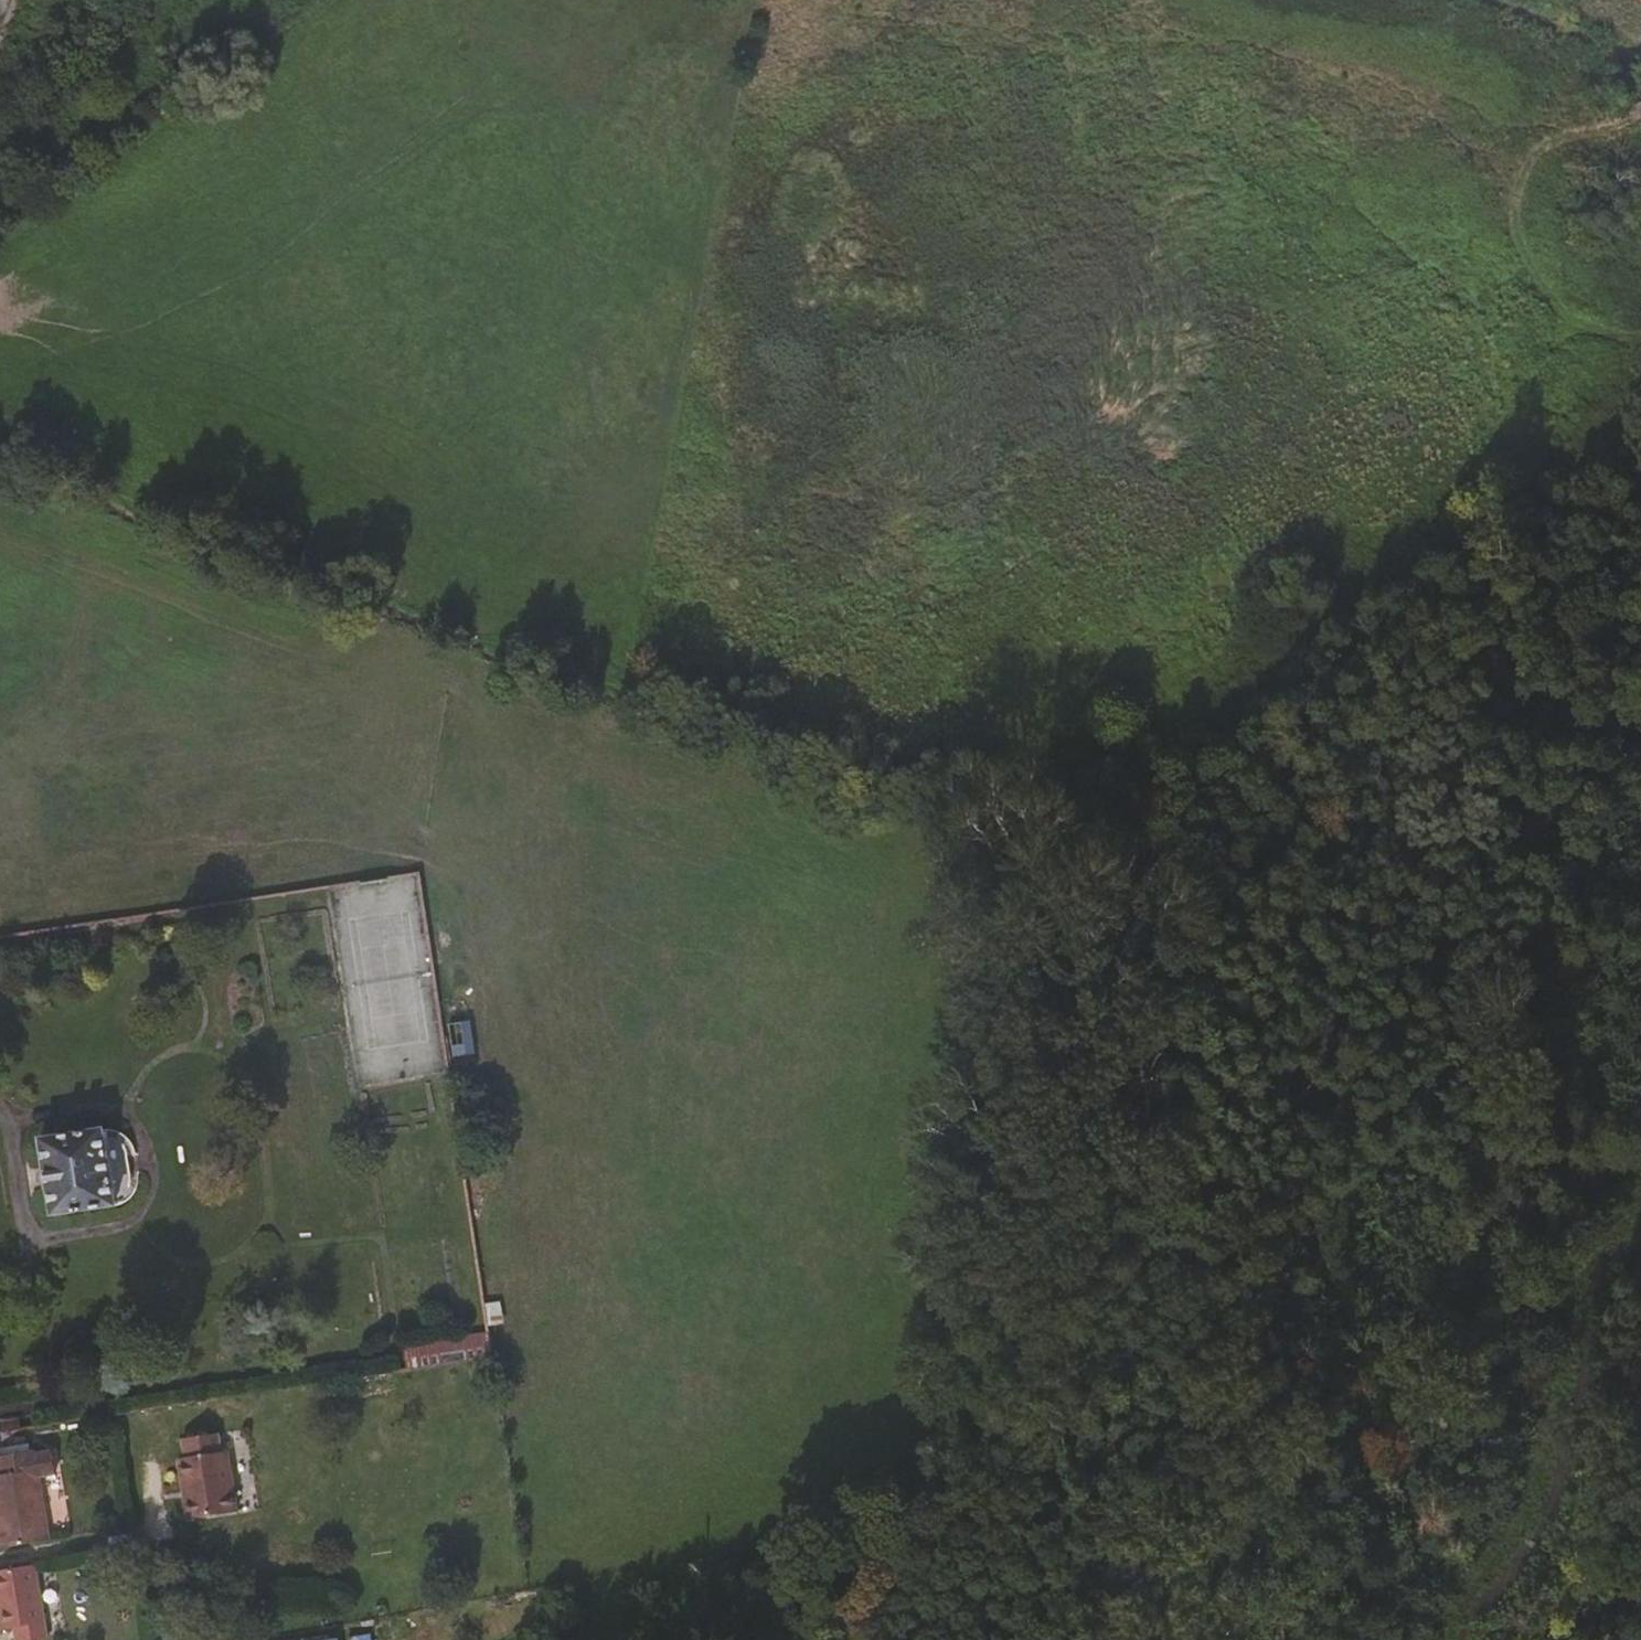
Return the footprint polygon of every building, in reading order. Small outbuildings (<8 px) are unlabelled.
[(441,999),(444,1058),(465,1057),(462,998),(441,999)] [(40,1128),(51,1211),(120,1202),(109,1119),(40,1128)] [(487,1356),(483,1329),(403,1341),(407,1368),(487,1356)] [(175,1436),(187,1518),(239,1510),(227,1428),(175,1436)] [(55,1539),(46,1447),(0,1452),(0,1545),(55,1539)] [(52,1635),(36,1560),(0,1567),(0,1620),(4,1639),(27,1639),(52,1635)]
